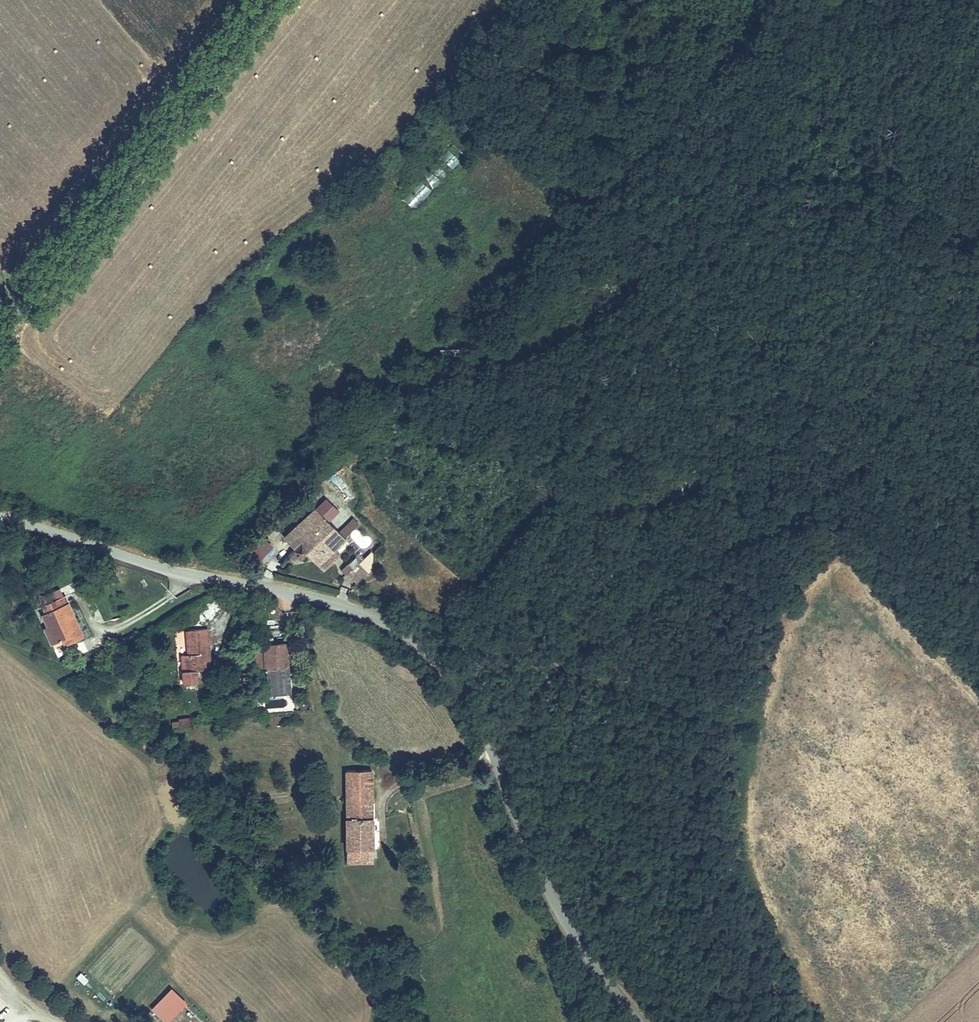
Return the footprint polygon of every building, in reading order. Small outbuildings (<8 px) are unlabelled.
[(439,159),(452,170),(461,160),(448,148),(439,159)] [(435,163),(430,171),(443,180),(448,172),(435,163)] [(427,172),(423,180),(436,187),(440,179),(427,172)] [(401,199),(413,210),(431,191),(419,180),(401,199)] [(314,506),(284,534),(293,543),(291,545),(299,553),(305,548),(316,559),(342,533),(326,517),(314,506)] [(354,518),(345,525),(351,532),(359,524),(354,518)] [(263,541),(256,555),(266,559),(272,546),(263,541)] [(356,549),(342,562),(348,569),(361,555),(356,549)] [(57,636),(68,632),(79,627),(81,633),(88,630),(70,591),(49,599),(54,610),(57,609),(61,618),(51,621),(57,636)] [(111,619),(106,599),(96,601),(101,621),(111,619)] [(79,627),(68,632),(71,637),(81,633),(79,627)] [(191,655),(182,655),(184,679),(197,678),(197,669),(211,668),(209,629),(189,629),(191,655)] [(289,641),(266,643),(265,643),(270,693),(295,691),(289,641)] [(192,718),(172,720),(172,730),(192,729),(192,718)] [(347,770),(349,862),(375,863),(373,771),(347,770)] [(394,829),(402,835),(408,826),(400,821),(394,829)] [(150,1009),(163,1021),(170,1021),(188,1004),(171,988),(150,1009)]
